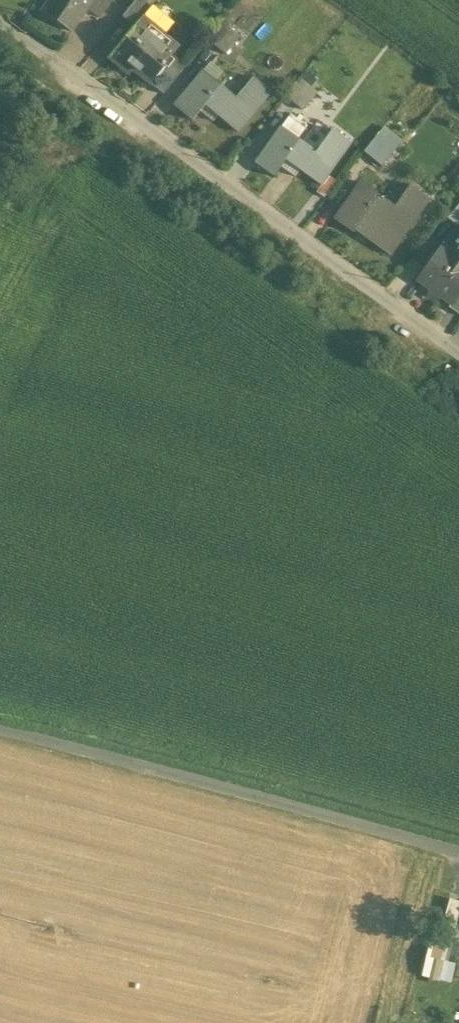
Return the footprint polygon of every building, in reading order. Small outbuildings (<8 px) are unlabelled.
[(42,12),(72,32),(87,9),(94,0),(51,0),(42,12)] [(87,9),(99,17),(112,0),(94,0),(87,9)] [(123,16),(135,26),(137,23),(138,24),(152,7),(143,0),(136,0),(123,16)] [(173,25),(152,7),(138,24),(158,40),(163,34),(164,35),(173,25)] [(138,24),(137,23),(135,26),(109,58),(121,68),(124,64),(150,85),(151,84),(165,67),(164,66),(167,62),(172,56),(179,47),(164,35),(163,34),(158,40),(138,24)] [(240,39),(221,23),(207,41),(226,56),(240,39)] [(185,67),(172,56),(167,62),(181,72),(185,67)] [(165,67),(151,84),(164,95),(181,73),(181,72),(167,62),(164,66),(165,67)] [(235,99),(203,72),(174,108),(190,122),(203,106),(236,133),(268,94),(251,79),(235,99)] [(310,80),(303,74),(299,80),(306,86),(310,80)] [(299,80),(298,79),(284,97),(301,111),(316,94),(306,86),(299,80)] [(401,142),(383,128),(378,134),(396,149),(401,142)] [(281,129),(253,165),(271,178),(284,162),(318,186),(349,145),(331,131),(314,154),(281,129)] [(378,134),(364,152),(382,167),(396,149),(378,134)] [(328,176),(317,192),(325,198),(336,181),(328,176)] [(395,209),(360,184),(334,222),(352,234),(354,232),(385,253),(389,256),(428,199),(410,187),(395,209)] [(448,218),(457,226),(458,224),(458,204),(448,218)] [(452,240),(449,238),(443,245),(458,257),(458,230),(452,240)] [(443,245),(418,280),(451,304),(452,304),(458,294),(458,257),(443,245)] [(452,304),(451,304),(449,307),(458,314),(458,294),(452,304)] [(458,944),(432,939),(425,976),(452,981),(458,944)]
